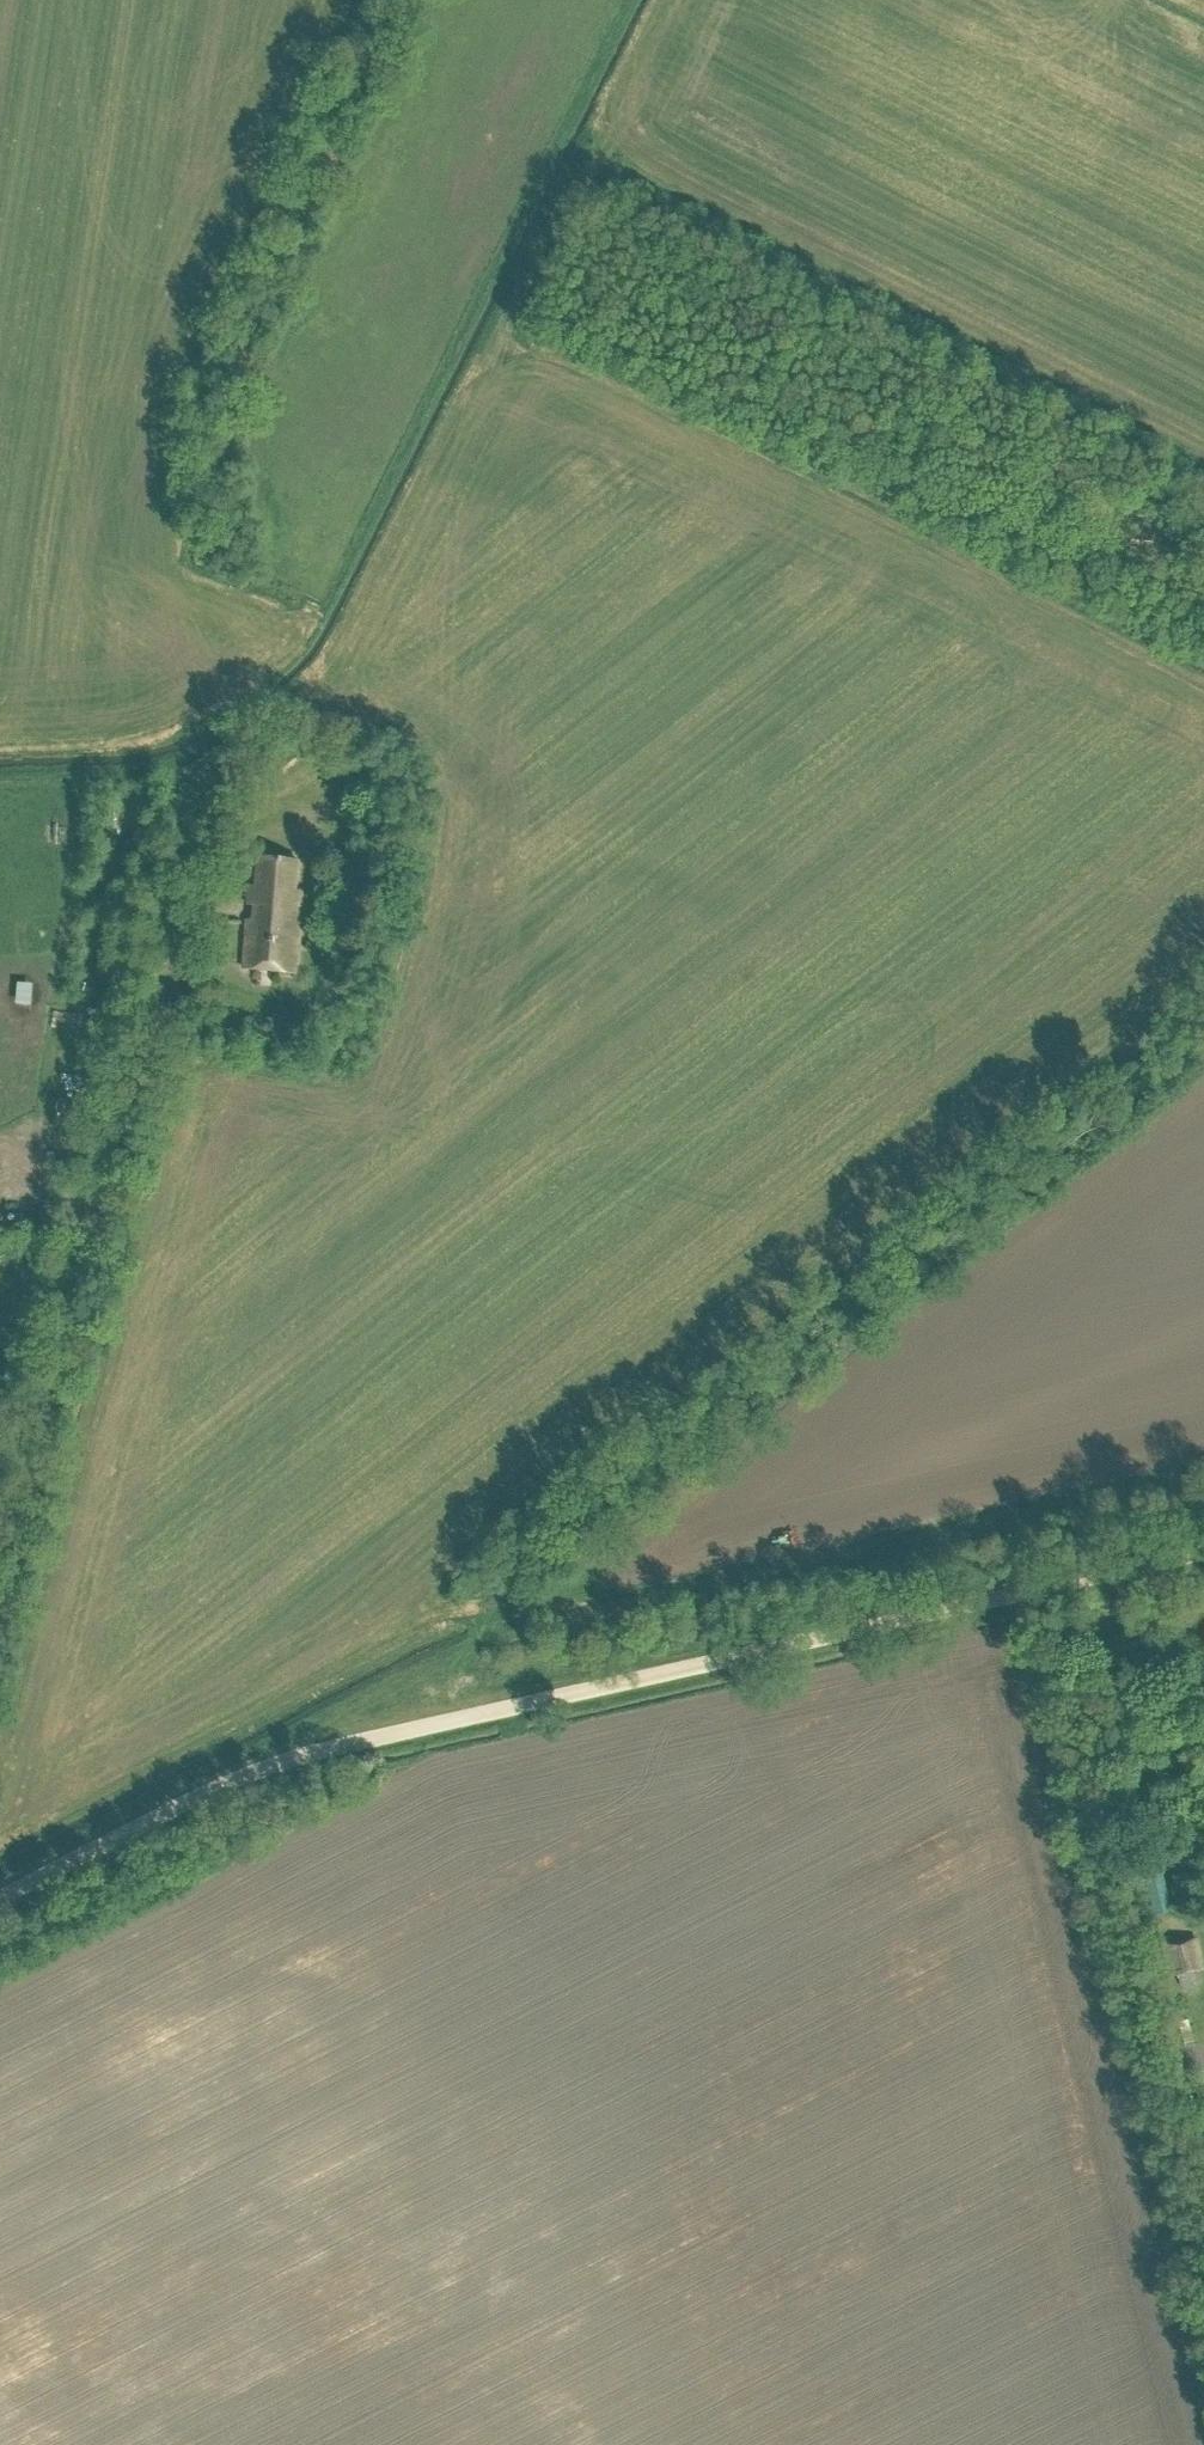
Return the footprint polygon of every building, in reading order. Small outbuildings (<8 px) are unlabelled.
[(298,894),(301,863),(261,859),(257,889),(254,888),(245,970),(297,976),(306,894),(298,894)] [(1168,1975),(1177,1973),(1179,1984),(1183,1988),(1189,1990),(1193,1989),(1197,1985),(1198,1977),(1197,1969),(1203,1968),(1196,1936),(1161,1944),(1168,1975)] [(1188,2020),(1178,2022),(1181,2033),(1190,2031),(1188,2020)]
